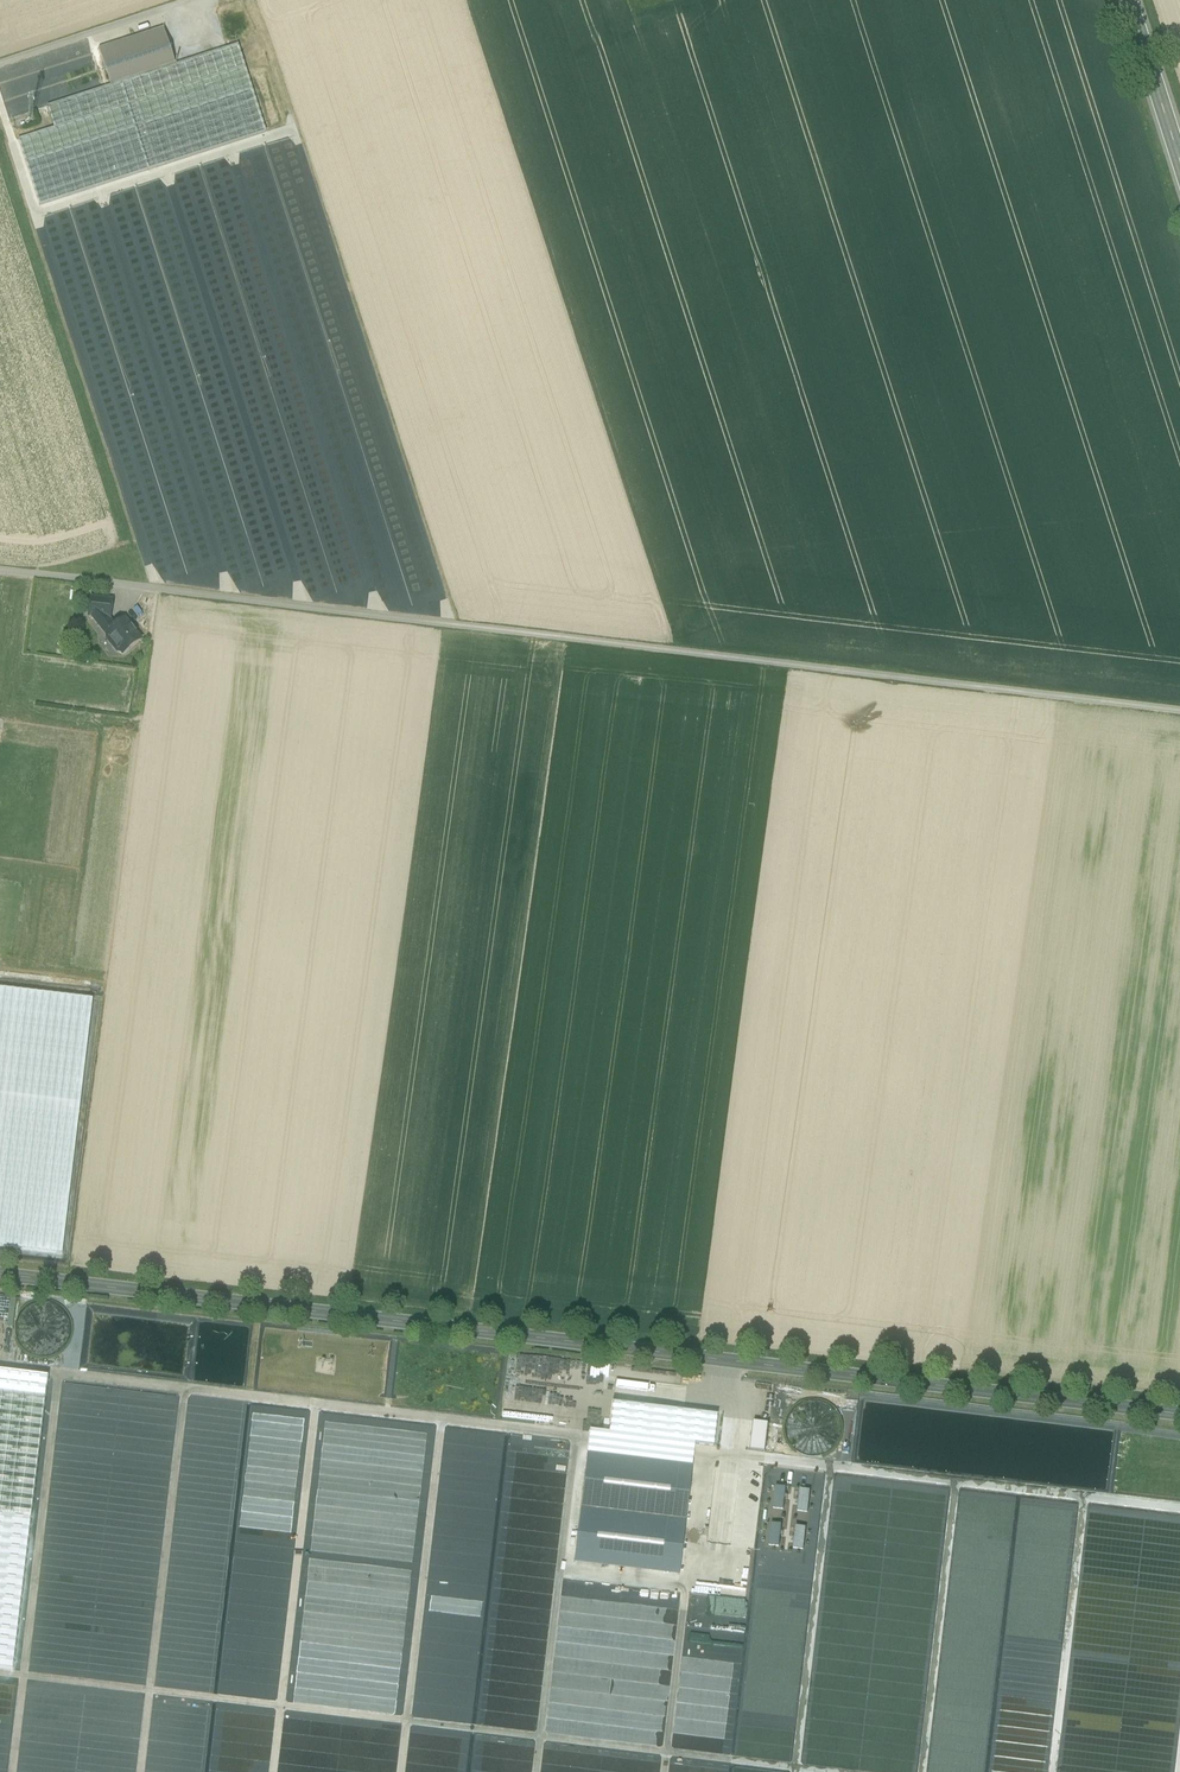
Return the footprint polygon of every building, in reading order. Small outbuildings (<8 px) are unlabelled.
[(163,29),(126,41),(129,51),(166,39),(163,29)] [(126,41),(98,50),(110,87),(47,107),(54,129),(18,140),(39,206),(266,133),(237,45),(175,66),(166,39),(129,51),(126,41)] [(112,601),(90,599),(88,617),(109,619),(110,619),(112,601)] [(124,620),(114,627),(109,620),(109,619),(93,618),(113,643),(113,648),(116,653),(117,653),(121,653),(123,655),(141,641),(124,620)] [(0,1369),(0,1771),(206,1771),(250,1399),(0,1369)] [(583,1430),(570,1564),(675,1575),(688,1443),(710,1445),(714,1413),(607,1403),(604,1432),(583,1430)] [(752,1420),(747,1449),(764,1452),(769,1423),(752,1420)] [(578,1582),(577,1597),(619,1602),(620,1588),(578,1582)] [(688,1618),(686,1635),(702,1636),(702,1635),(708,1636),(710,1617),(720,1618),(719,1630),(735,1632),(737,1620),(734,1620),(735,1606),(743,1607),(744,1600),(690,1595),(688,1610),(700,1611),(699,1619),(688,1618)] [(805,1764),(825,1766),(826,1752),(806,1750),(805,1764)]
